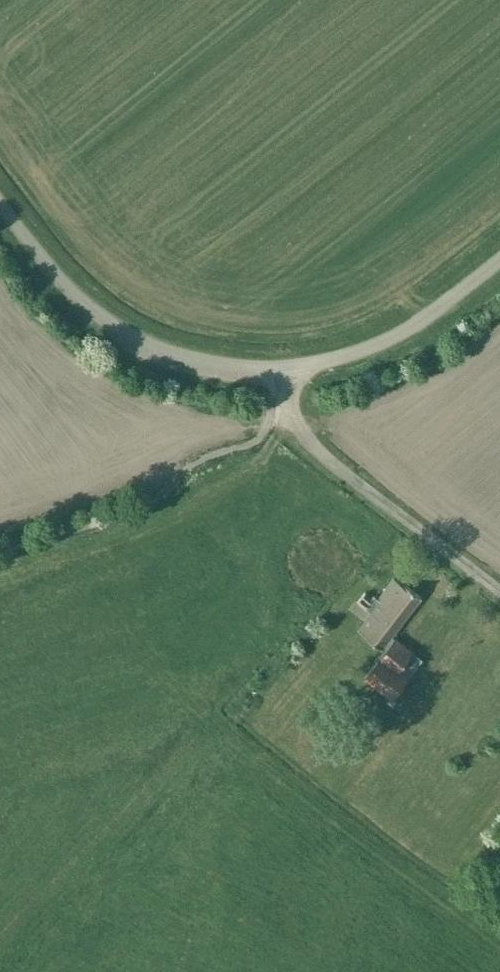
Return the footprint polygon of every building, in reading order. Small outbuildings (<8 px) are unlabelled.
[(359,630),(382,648),(421,597),(405,584),(404,585),(394,578),(378,599),(374,595),(372,597),(366,592),(358,602),(372,612),(359,630)] [(363,676),(390,698),(422,658),(394,636),(363,676)]
